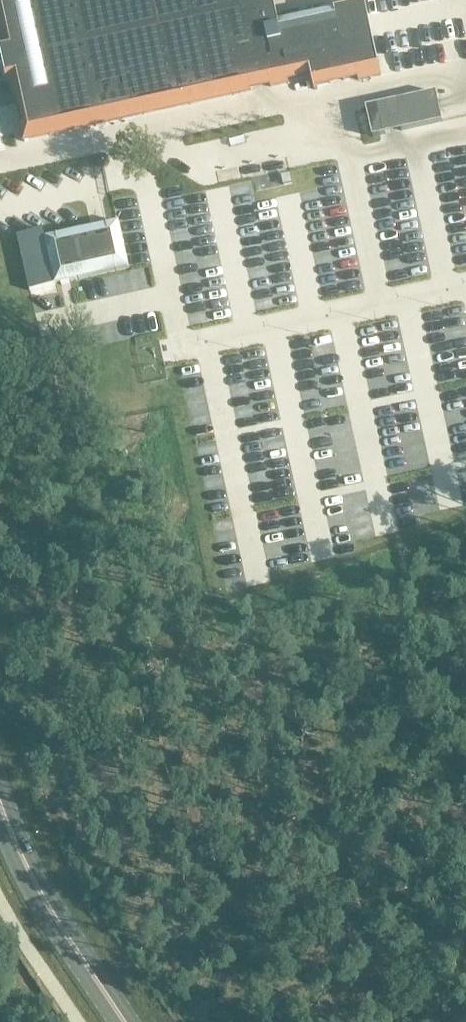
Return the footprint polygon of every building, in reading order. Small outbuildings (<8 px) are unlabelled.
[(346,9),(259,28),(253,0),(0,0),(0,31),(15,100),(18,100),(23,123),(20,124),(23,139),(216,98),(215,96),(250,88),(251,91),(269,87),(268,84),(292,79),(295,94),(298,94),(297,90),(338,82),(339,85),(381,76),(365,5),(346,9)] [(416,152),(411,129),(444,122),(437,92),(366,107),(373,137),(402,131),(407,154),(416,152)] [(232,98),(205,104),(209,122),(237,115),(232,98)] [(129,266),(119,219),(45,236),(55,282),(129,266)] [(395,407),(378,410),(383,440),(400,437),(395,407)]
